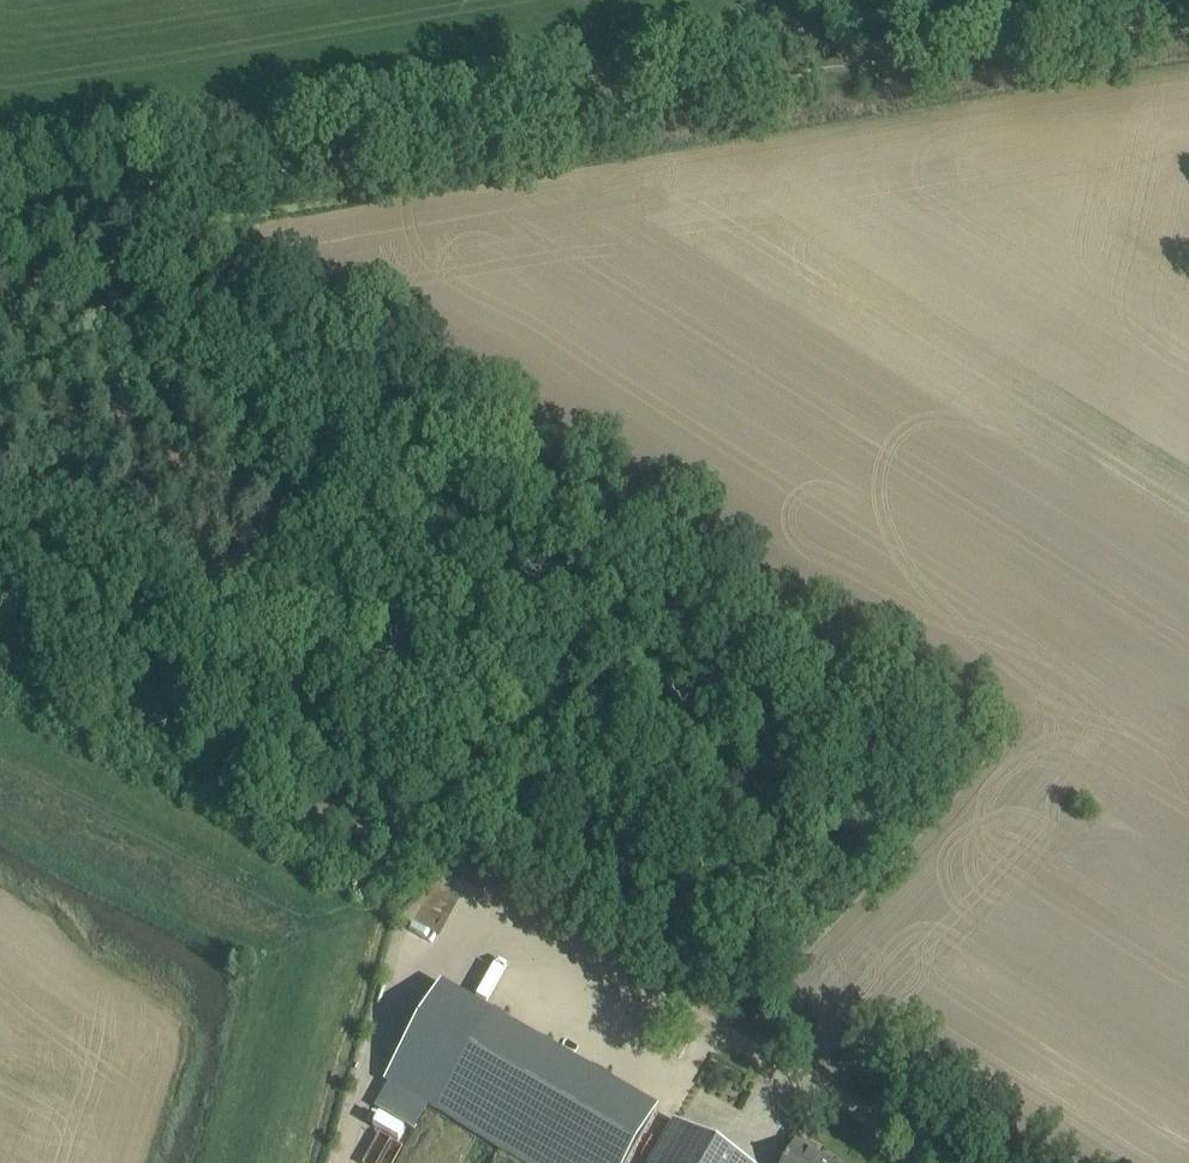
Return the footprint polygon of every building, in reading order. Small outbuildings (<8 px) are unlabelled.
[(386,1080),(532,1162),(626,1162),(656,1110),(439,986),(386,1080)] [(649,1162),(746,1162),(673,1121),(649,1162)] [(794,1144),(783,1162),(828,1162),(794,1144)]
